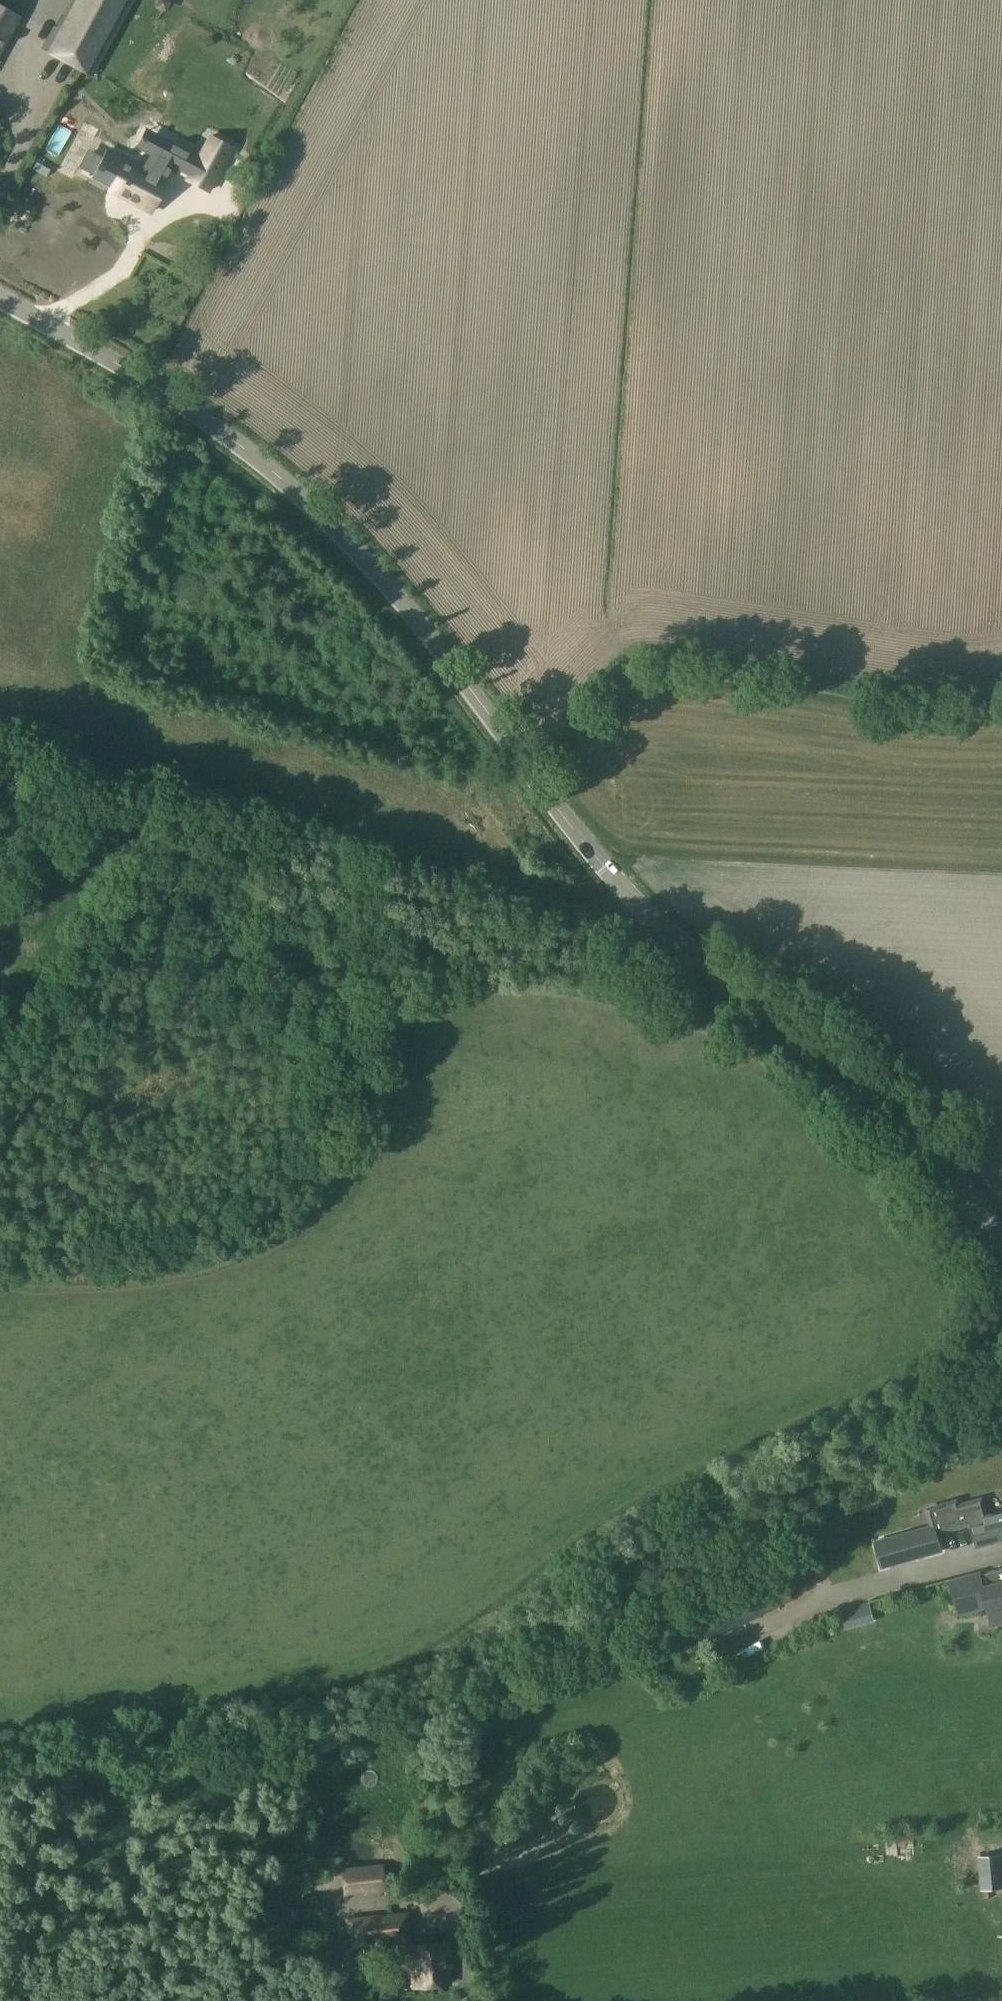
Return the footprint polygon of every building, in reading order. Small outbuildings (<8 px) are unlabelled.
[(42,47),(91,74),(131,0),(72,0),(64,14),(61,12),(42,47)] [(17,19),(0,10),(0,50),(17,19)] [(92,152),(83,169),(93,174),(91,176),(137,200),(135,204),(150,212),(166,183),(163,182),(172,166),(178,169),(178,168),(190,174),(187,179),(208,191),(231,147),(210,136),(199,156),(169,140),(160,158),(151,153),(142,170),(105,151),(102,157),(92,152)] [(1001,1537),(1001,1512),(984,1517),(985,1521),(973,1524),(969,1507),(959,1510),(958,1506),(930,1514),(935,1531),(892,1545),(901,1571),(943,1556),(937,1539),(972,1528),(978,1550),(994,1546),(992,1539),(1001,1537)] [(950,1582),(959,1613),(992,1604),(996,1618),(1001,1616),(1001,1583),(983,1588),(979,1574),(950,1582)] [(840,1610),(845,1629),(874,1621),(869,1603),(840,1610)] [(364,1852),(394,1852),(394,1836),(364,1836),(364,1852)] [(980,1857),(983,1889),(1001,1887),(1001,1874),(1000,1855),(980,1857)] [(384,1863),(342,1868),(345,1895),(387,1891),(384,1863)] [(407,1913),(347,1919),(350,1950),(375,1948),(374,1938),(395,1936),(397,1946),(395,1946),(397,1971),(413,1970),(414,1986),(448,1983),(445,1956),(448,1955),(446,1942),(411,1945),(407,1913)]
